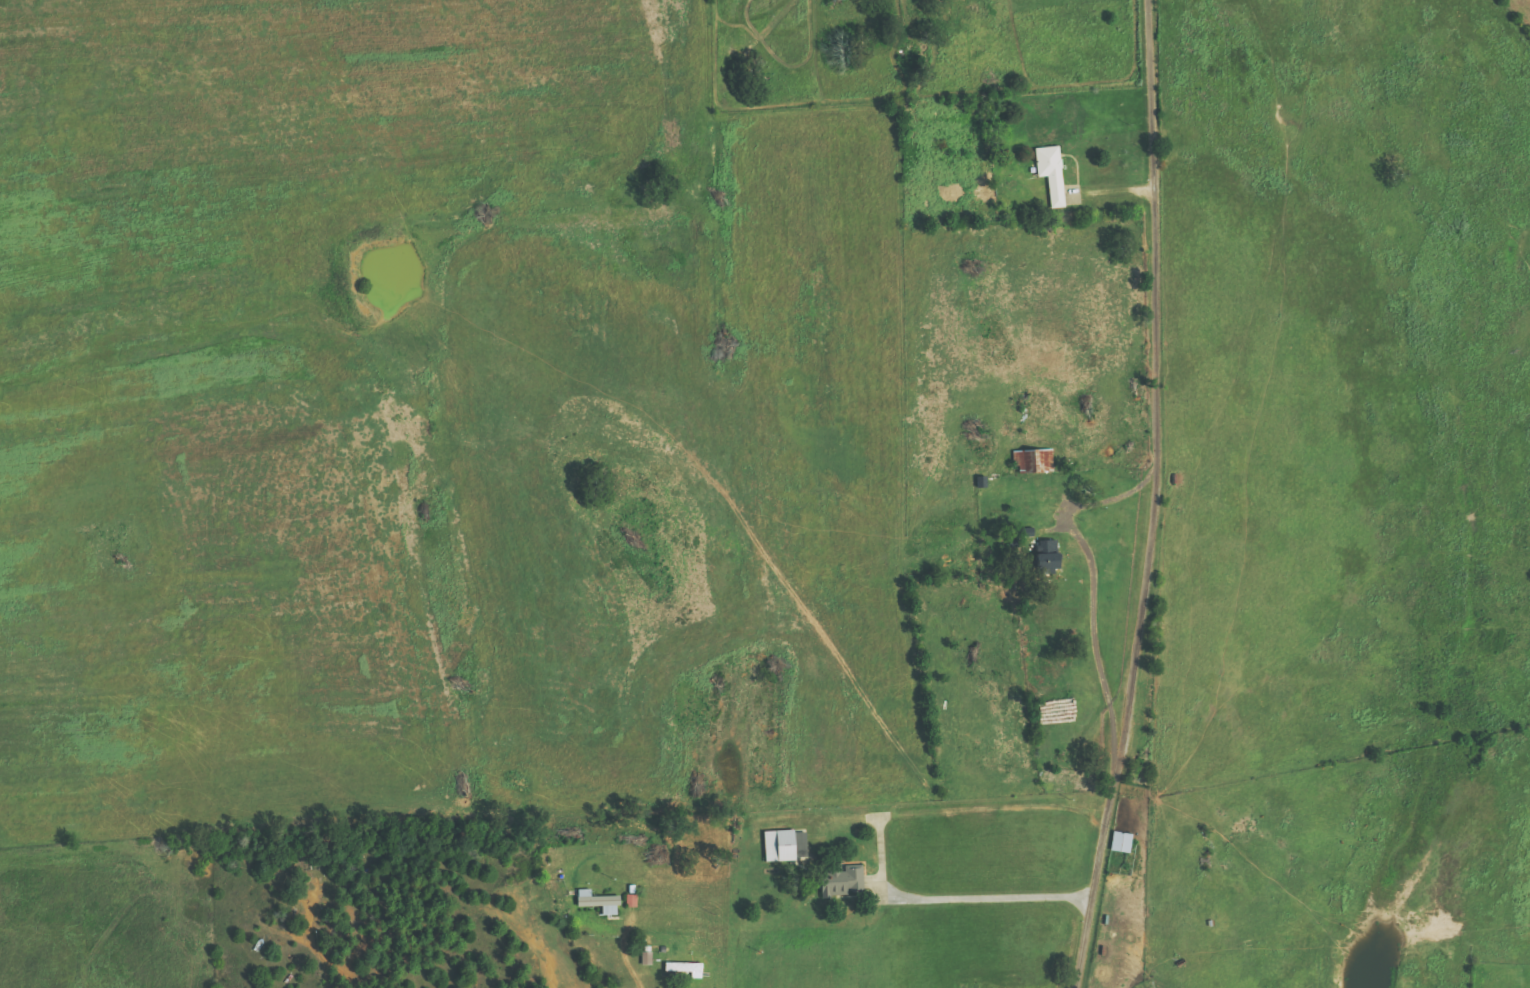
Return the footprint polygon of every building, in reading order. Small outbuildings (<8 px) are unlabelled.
[(1065,207),(1060,145),(1035,147),(1038,177),(1048,176),(1051,208),(1065,207)] [(1053,471),(1053,449),(1014,450),(1014,472),(1053,471)] [(1059,569),(1058,540),(1037,540),(1038,569),(1059,569)] [(1125,796),(1114,796),(1112,852),(1131,852),(1133,816),(1124,816),(1125,796)] [(797,861),(797,856),(808,856),(807,830),(764,832),(765,862),(797,861)] [(863,864),(842,865),(842,870),(821,871),(822,898),(848,897),(847,891),(864,890),(863,864)] [(578,907),(602,906),(603,915),(619,914),(619,896),(591,896),(591,889),(577,889),(578,907)] [(703,963),(665,963),(665,971),(691,972),(691,978),(702,978),(703,963)]
